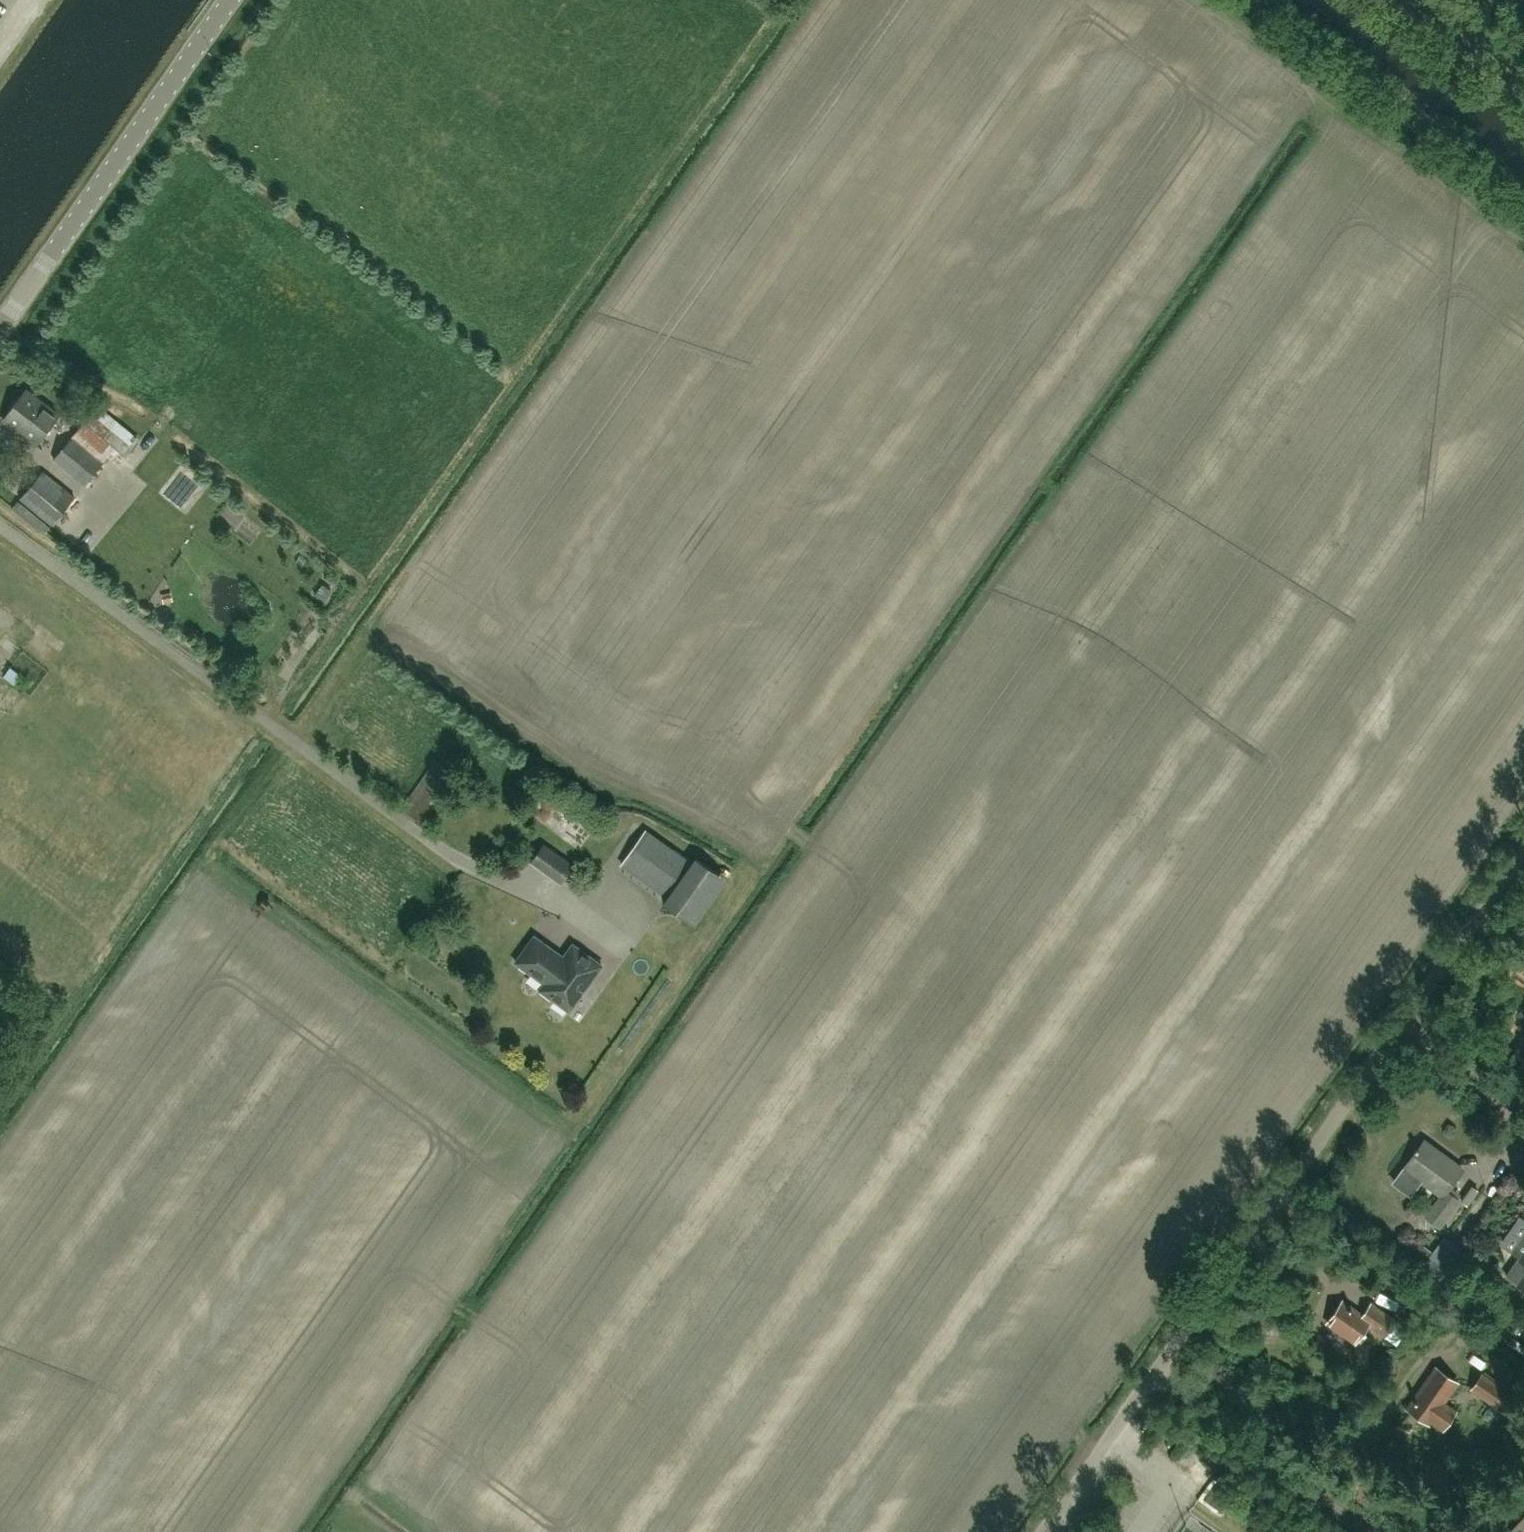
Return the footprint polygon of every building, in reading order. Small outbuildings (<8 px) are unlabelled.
[(39,445),(61,414),(28,389),(5,420),(39,445)] [(118,465),(141,438),(100,403),(77,430),(118,465)] [(86,485),(106,460),(74,434),(54,459),(86,485)] [(52,524),(75,496),(44,470),(21,497),(52,524)] [(421,821),(456,773),(435,760),(401,808),(421,821)] [(696,925),(728,879),(697,856),(692,861),(649,830),(623,865),(667,897),(663,902),(696,925)] [(531,860),(562,883),(576,864),(545,842),(531,860)] [(545,983),(564,957),(535,936),(516,962),(545,983)] [(564,957),(545,983),(540,989),(569,1010),(602,965),(573,944),(564,957)] [(1458,1198),(1447,1190),(1463,1169),(1424,1140),(1418,1148),(1417,1146),(1414,1149),(1416,1151),(1405,1166),(1443,1194),(1427,1215),(1439,1224),(1458,1198)] [(1451,1247),(1475,1219),(1463,1208),(1439,1236),(1451,1247)] [(1516,1261),(1506,1275),(1517,1282),(1523,1287),(1523,1232),(1512,1249),(1520,1255),(1516,1261)] [(1364,1261),(1351,1252),(1344,1262),(1357,1271),(1364,1261)] [(1369,1322),(1387,1334),(1396,1321),(1371,1303),(1363,1315),(1343,1301),(1328,1321),(1356,1340),(1369,1322)] [(1448,1421),(1456,1411),(1442,1402),(1457,1381),(1437,1367),(1408,1408),(1428,1422),(1435,1412),(1448,1421)] [(1496,1403),(1504,1390),(1481,1374),(1473,1387),(1496,1403)] [(1512,1530),(1515,1531),(1523,1531),(1523,1514),(1512,1530)]
